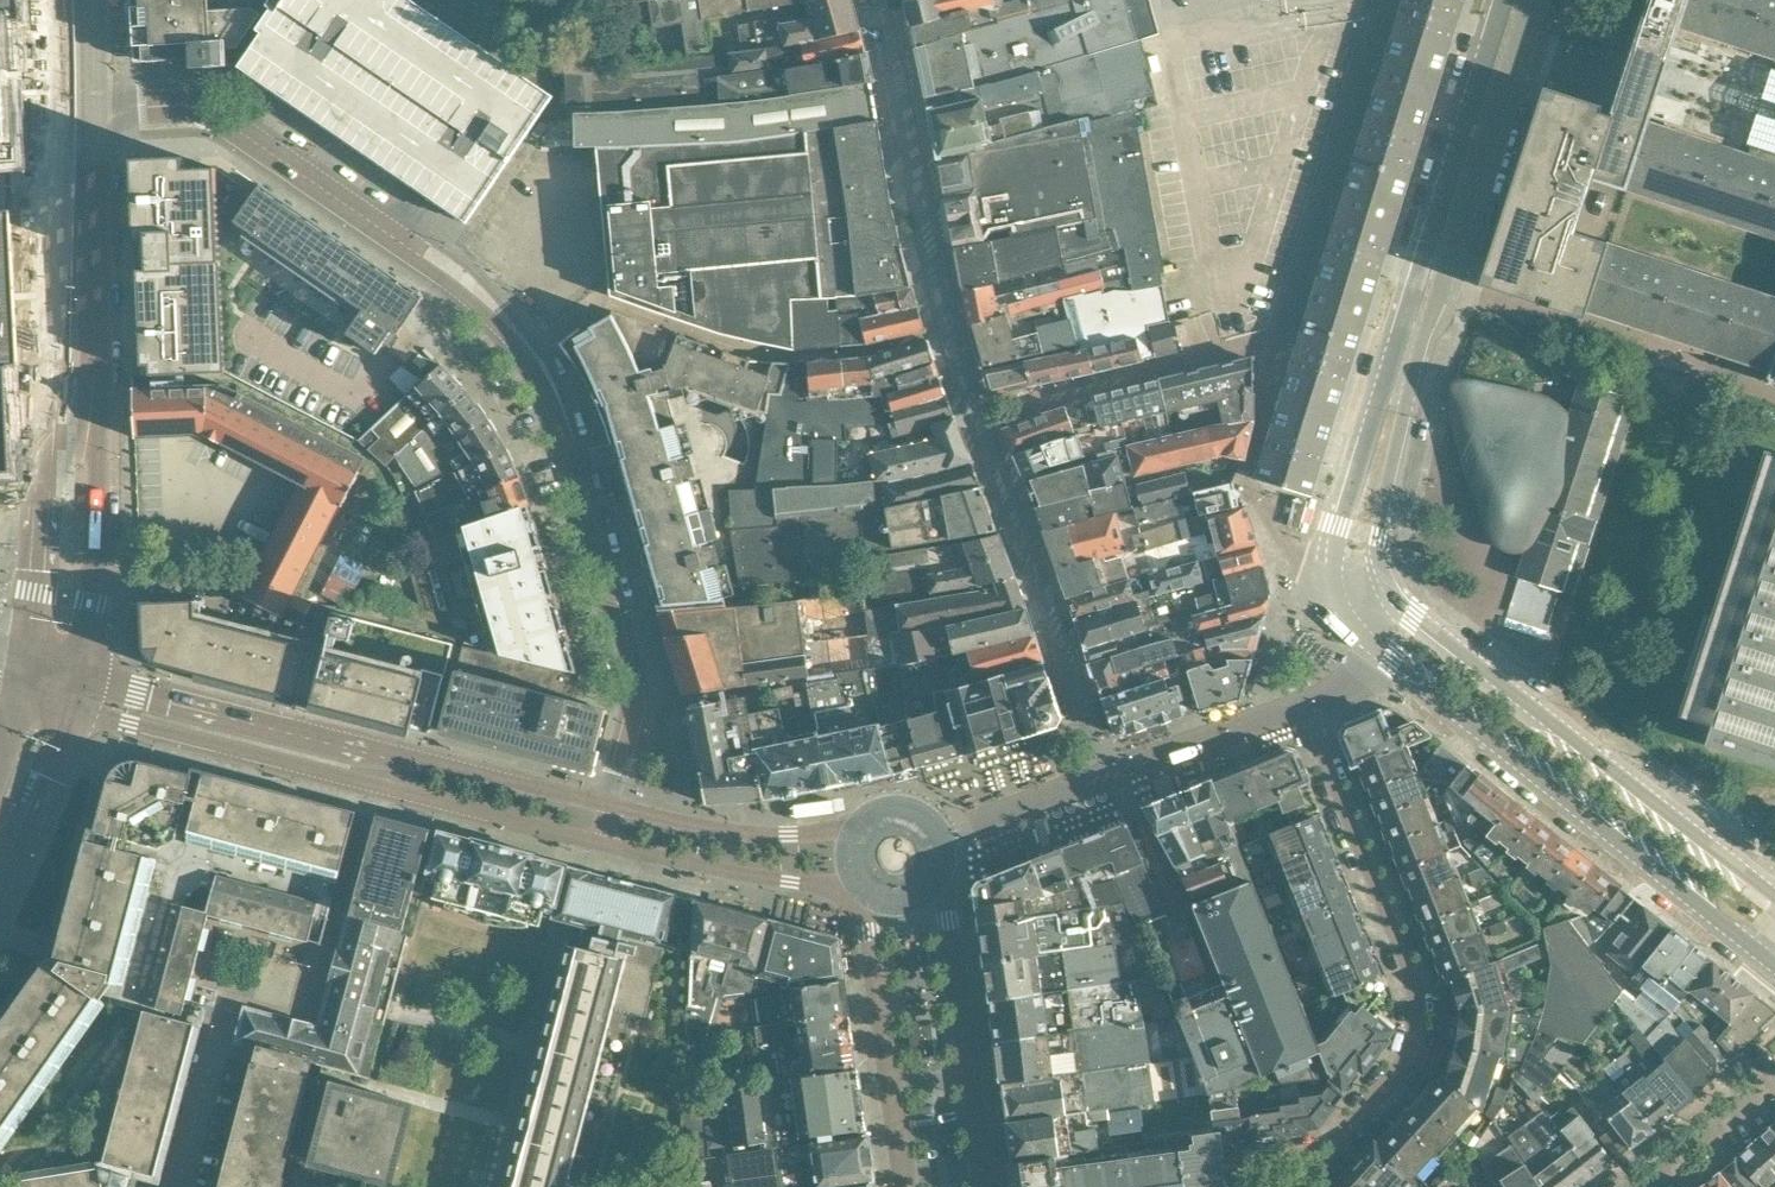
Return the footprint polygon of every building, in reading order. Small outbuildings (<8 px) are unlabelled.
[(2,163),(15,162),(18,162),(18,158),(17,136),(17,133),(15,111),(15,107),(14,107),(13,85),(14,85),(14,81),(13,82),(11,59),(13,59),(13,56),(11,56),(10,24),(11,24),(11,20),(21,20),(21,16),(19,16),(18,6),(20,6),(20,3),(18,4),(18,0),(0,0),(0,163),(2,163)] [(202,0),(131,0),(134,61),(190,58),(191,68),(227,66),(226,48),(238,47),(261,14),(252,8),(203,11),(202,0)] [(546,104),(551,97),(410,0),(283,0),(238,67),(410,184),(422,192),(436,202),(464,221),(521,139),(523,137),(539,114),(546,104)] [(700,0),(652,0),(651,0),(651,1),(650,2),(654,29),(677,25),(678,37),(685,36),(688,55),(709,52),(705,19),(703,20),(700,0)] [(703,20),(705,19),(764,9),(783,6),(808,3),(822,0),(700,0),(703,20)] [(851,0),(822,0),(808,3),(810,14),(779,18),(780,25),(785,47),(803,45),(860,32),(851,0)] [(994,10),(995,10),(995,6),(993,0),(914,0),(906,2),(912,28),(966,12),(981,8),(994,10)] [(997,23),(998,23),(1038,12),(1034,0),(1016,0),(995,6),(995,10),(994,10),(981,8),(966,12),(912,28),(916,48),(997,23)] [(1080,25),(1128,11),(1134,34),(1136,41),(1139,40),(1159,34),(1149,0),(1073,0),(1074,3),(1072,3),(1038,12),(998,23),(997,23),(916,48),(922,74),(980,53),(981,54),(1015,44),(1080,25)] [(1038,12),(1072,3),(1071,0),(1034,0),(1038,12)] [(1328,244),(1323,261),(1325,261),(1325,263),(1375,278),(1376,276),(1378,277),(1383,261),(1463,0),(1403,0),(1328,244)] [(1678,28),(1687,0),(1646,0),(1641,17),(1619,85),(1609,114),(1610,115),(1610,117),(1590,178),(1592,179),(1625,190),(1647,122),(1656,96),(1678,28)] [(1678,28),(1774,59),(1774,0),(1687,0),(1678,28)] [(1086,56),(1136,41),(1134,34),(1128,11),(1080,25),(1015,44),(981,54),(980,53),(922,74),(927,99),(958,93),(970,89),(970,90),(1005,81),(1005,79),(1046,67),(1053,65),(1053,64),(1086,54),(1086,56)] [(761,51),(755,23),(738,26),(741,52),(761,51)] [(865,55),(860,32),(803,45),(785,47),(761,51),(741,52),(645,65),(645,62),(564,68),(568,114),(575,113),(648,110),(706,107),(706,106),(704,79),(719,77),(734,76),(734,74),(768,71),(787,67),(787,70),(865,55)] [(558,45),(528,38),(524,53),(555,60),(558,45)] [(958,93),(927,99),(934,135),(986,122),(987,123),(1013,117),(1028,113),(1033,130),(1093,116),(1094,122),(1108,118),(1135,110),(1135,109),(1137,109),(1134,100),(1155,94),(1139,40),(1136,41),(1086,56),(1086,54),(1053,64),(1053,65),(1046,67),(1005,79),(1005,81),(970,90),(970,89),(958,93)] [(871,81),(867,61),(865,55),(787,70),(787,67),(768,71),(734,74),(734,76),(719,77),(720,100),(736,98),(736,97),(791,89),(791,95),(871,81)] [(1163,66),(1156,69),(1160,80),(1167,77),(1163,66)] [(1771,68),(1746,144),(1751,146),(1748,155),(1774,164),(1774,69),(1771,68)] [(878,122),(871,81),(791,95),(786,96),(786,95),(706,106),(706,107),(648,110),(575,113),(577,148),(626,147),(715,143),(742,142),(878,122)] [(1574,233),(1582,207),(1583,205),(1592,179),(1590,178),(1610,117),(1598,113),(1600,107),(1542,88),(1478,286),(1536,305),(1538,299),(1549,302),(1547,308),(1565,314),(1582,320),(1585,311),(1586,311),(1608,244),(1591,238),(1574,233)] [(1029,181),(1142,149),(1135,110),(1108,118),(1094,122),(1093,116),(1033,130),(1033,132),(999,140),(981,145),(972,146),(973,151),(938,158),(943,184),(946,199),(993,189),(1029,181)] [(1033,130),(1028,113),(1013,117),(987,123),(986,122),(934,135),(938,158),(973,151),(972,146),(981,145),(999,140),(1033,132),(1033,130)] [(903,252),(891,206),(878,122),(742,142),(715,143),(626,147),(577,148),(577,158),(598,157),(609,287),(610,295),(723,334),(744,339),(794,350),(793,319),(793,300),(825,299),(829,299),(831,299),(838,299),(860,299),(874,295),(875,294),(891,292),(912,288),(903,252)] [(1647,122),(1625,190),(1774,238),(1774,164),(1647,122)] [(1003,237),(1057,227),(1058,227),(1086,220),(1089,237),(1115,229),(1119,250),(1125,248),(1128,264),(1132,290),(1163,285),(1161,274),(1165,273),(1142,149),(1029,181),(993,189),(946,199),(955,248),(1003,237)] [(134,159),(142,376),(226,372),(218,168),(188,169),(187,157),(134,159)] [(383,343),(388,347),(402,327),(423,297),(259,184),(229,228),(358,317),(346,334),(375,354),(383,343)] [(1,472),(5,472),(11,472),(14,472),(14,468),(13,446),(13,442),(11,443),(10,433),(12,433),(12,430),(10,430),(10,421),(12,420),(11,417),(9,417),(9,407),(11,407),(11,404),(9,404),(8,395),(10,395),(10,391),(8,391),(8,382),(10,382),(9,379),(7,379),(7,369),(9,369),(9,365),(19,365),(19,362),(17,362),(15,327),(17,327),(17,324),(15,324),(13,289),(15,289),(15,286),(13,286),(11,252),(13,252),(13,248),(11,248),(9,214),(11,214),(11,210),(7,210),(4,210),(1,211),(0,211),(0,472),(1,472)] [(1022,279),(1119,250),(1115,229),(1089,237),(1086,220),(1058,227),(1057,227),(1003,237),(955,248),(963,290),(1022,279)] [(1608,244),(1586,311),(1769,371),(1766,380),(1774,383),(1774,299),(1608,244)] [(1347,378),(1350,367),(1378,277),(1376,276),(1375,278),(1325,263),(1325,261),(1323,261),(1292,361),(1289,373),(1291,373),(1290,375),(1341,390),(1341,388),(1343,389),(1347,378)] [(1128,264),(1101,271),(1107,296),(1132,290),(1128,264)] [(1064,300),(1064,298),(1087,292),(1087,293),(1104,289),(1106,296),(1107,296),(1101,271),(1057,282),(996,297),(993,284),(963,290),(965,304),(970,325),(1007,315),(1008,317),(1064,300)] [(1007,315),(970,325),(980,366),(1075,344),(1077,350),(1137,337),(1143,360),(1155,356),(1148,326),(1169,321),(1163,285),(1132,290),(1107,296),(1106,296),(1104,289),(1087,293),(1087,292),(1064,298),(1064,300),(1008,317),(1007,315)] [(917,305),(913,289),(912,288),(891,292),(875,294),(874,295),(860,299),(838,299),(839,310),(831,311),(831,299),(829,299),(830,312),(858,308),(858,307),(878,303),(882,314),(917,305)] [(866,343),(859,313),(825,316),(825,299),(793,300),(793,319),(817,317),(818,348),(866,343)] [(923,330),(917,305),(882,314),(878,303),(858,307),(858,308),(859,313),(866,343),(923,330)] [(765,394),(774,370),(748,360),(746,359),(631,317),(614,311),(613,313),(612,315),(612,316),(609,317),(595,325),(591,319),(563,342),(561,344),(565,349),(568,353),(568,354),(572,358),(572,359),(573,360),(576,365),(578,369),(579,369),(580,372),(582,374),(584,378),(587,383),(590,388),(591,391),(592,393),(594,396),(595,398),(596,400),(596,401),(598,404),(599,407),(600,410),(601,412),(602,413),(602,415),(603,415),(604,419),(605,421),(606,424),(607,427),(609,431),(611,437),(612,442),(612,443),(614,448),(614,450),(615,453),(616,455),(617,459),(617,462),(619,469),(626,494),(643,557),(657,607),(735,598),(726,487),(735,484),(742,479),(749,473),(753,465),(757,457),(758,448),(765,394)] [(817,317),(793,319),(794,350),(818,348),(817,317)] [(1176,351),(1169,322),(1169,321),(1148,326),(1155,356),(1170,353),(1176,351)] [(1053,380),(1143,360),(1137,337),(1077,350),(982,370),(988,395),(1053,380)] [(934,360),(928,341),(870,356),(842,359),(809,362),(790,363),(780,396),(799,402),(812,401),(811,397),(829,395),(829,388),(845,387),(873,384),(873,381),(898,373),(934,360)] [(1448,405),(1448,409),(1449,415),(1449,422),(1450,423),(1450,424),(1452,432),(1453,433),(1453,434),(1454,435),(1455,437),(1456,438),(1459,443),(1461,446),(1462,450),(1464,453),(1465,456),(1466,460),(1472,477),(1478,498),(1484,520),(1485,524),(1487,528),(1489,532),(1492,535),(1495,538),(1498,541),(1501,543),(1505,545),(1509,546),(1513,547),(1517,548),(1527,547),(1525,552),(1517,577),(1519,578),(1507,618),(1506,619),(1504,625),(1504,626),(1544,639),(1544,638),(1546,632),(1546,631),(1559,591),(1561,592),(1562,590),(1578,540),(1587,543),(1594,521),(1586,518),(1624,400),(1633,403),(1633,402),(1632,402),(1624,399),(1625,399),(1580,384),(1572,410),(1569,418),(1568,414),(1566,410),(1563,407),(1561,404),(1557,401),(1554,399),(1562,402),(1569,382),(1534,371),(1508,348),(1497,344),(1478,347),(1464,389),(1457,389),(1456,389),(1455,389),(1454,390),(1453,391),(1451,395),(1450,398),(1449,402),(1448,405)] [(940,378),(934,360),(898,373),(873,381),(873,384),(845,387),(829,388),(829,395),(811,397),(812,401),(842,399),(843,400),(869,398),(869,397),(882,396),(889,393),(900,391),(901,391),(913,388),(940,378)] [(1253,418),(1253,371),(1253,368),(1249,368),(1243,363),(1243,360),(1158,380),(1165,408),(1167,418),(1168,418),(1225,406),(1227,425),(1253,418)] [(396,456),(465,390),(441,364),(407,395),(360,440),(368,447),(386,465),(396,456)] [(226,372),(222,383),(133,387),(137,438),(205,435),(204,436),(218,443),(219,442),(298,483),(240,595),(283,617),(284,616),(302,625),(312,604),(293,593),(339,503),(341,505),(358,472),(356,470),(363,457),(368,447),(360,440),(226,372)] [(1311,496),(1343,389),(1341,388),(1341,390),(1290,375),(1291,373),(1289,373),(1256,479),(1311,496)] [(946,394),(940,378),(913,388),(901,391),(900,391),(889,393),(882,396),(887,413),(893,411),(946,394)] [(1165,408),(1158,380),(1095,395),(1087,398),(1095,423),(1099,422),(1100,428),(1123,423),(1123,422),(1139,417),(1141,421),(1152,418),(1150,413),(1165,408)] [(505,446),(487,417),(477,404),(469,395),(465,390),(396,456),(417,486),(443,474),(444,476),(459,469),(460,469),(505,446)] [(765,439),(756,487),(815,484),(815,485),(839,483),(839,469),(840,441),(848,442),(847,425),(889,421),(887,413),(882,396),(869,397),(869,398),(843,400),(842,399),(812,401),(799,402),(780,396),(772,393),(769,414),(765,439)] [(933,425),(954,417),(951,409),(946,394),(893,411),(887,413),(889,421),(889,425),(892,424),(895,435),(900,434),(933,426),(933,425)] [(1042,414),(1003,428),(1015,456),(1055,440),(1065,437),(1065,438),(1075,434),(1072,429),(1091,424),(1095,423),(1087,398),(1067,405),(1065,406),(1062,407),(1057,409),(1042,414)] [(961,433),(954,417),(933,425),(933,426),(938,439),(871,453),(873,462),(877,480),(909,477),(948,467),(971,461),(964,442),(961,433)] [(1243,459),(1253,418),(1227,425),(1172,437),(1129,446),(1127,446),(1135,475),(1223,454),(1243,459)] [(1055,440),(1015,456),(1023,477),(1059,464),(1103,451),(1127,446),(1129,446),(1123,423),(1100,428),(1099,422),(1095,423),(1091,424),(1093,429),(1094,431),(1087,432),(1075,434),(1065,438),(1065,437),(1055,440)] [(520,477),(513,463),(505,446),(460,469),(459,469),(444,476),(415,492),(428,516),(479,491),(520,477)] [(1764,450),(1710,616),(1704,614),(1683,681),(1688,683),(1677,716),(1679,717),(1697,722),(1703,724),(1712,727),(1707,743),(1707,744),(1706,746),(1774,768),(1774,454),(1764,450)] [(1126,482),(1118,455),(1025,481),(1035,506),(1126,482)] [(877,480),(874,481),(876,507),(889,507),(889,508),(981,487),(971,461),(948,467),(909,477),(877,480)] [(1184,467),(1126,482),(1132,502),(1142,499),(1144,505),(1176,497),(1190,493),(1184,467)] [(529,504),(520,478),(520,477),(479,491),(488,517),(527,504),(528,504),(529,504)] [(811,579),(802,515),(876,507),(874,481),(815,485),(815,484),(756,487),(756,489),(730,490),(735,530),(730,530),(740,587),(811,579)] [(1134,507),(1144,505),(1142,499),(1132,502),(1126,482),(1035,506),(1045,530),(1119,512),(1134,507)] [(1239,506),(1233,482),(1195,491),(1201,514),(1208,512),(1239,506)] [(876,507),(802,515),(811,579),(857,574),(855,554),(893,549),(997,530),(981,487),(889,508),(889,507),(876,507)] [(1180,519),(1188,517),(1185,505),(1179,507),(1176,497),(1144,505),(1134,507),(1136,512),(1120,516),(1119,512),(1045,530),(1058,568),(1136,548),(1133,534),(1180,519)] [(1288,524),(1288,525),(1299,529),(1307,502),(1293,497),(1293,498),(1292,503),(1294,504),(1288,524)] [(568,644),(543,557),(544,557),(541,546),(540,546),(528,504),(527,504),(488,517),(464,526),(474,560),(500,653),(576,672),(568,644)] [(1257,545),(1246,504),(1239,506),(1208,512),(1213,530),(1216,542),(1220,554),(1257,545)] [(1136,548),(1058,568),(1068,593),(1068,595),(1130,578),(1150,573),(1197,560),(1199,560),(1220,554),(1216,542),(1208,544),(1205,532),(1213,530),(1208,512),(1201,514),(1188,517),(1180,519),(1133,534),(1136,548)] [(431,536),(424,518),(413,524),(417,542),(431,536)] [(933,548),(871,557),(873,574),(927,568),(928,573),(1007,556),(999,534),(933,548)] [(1263,566),(1260,552),(1257,545),(1220,554),(1225,575),(1263,566)] [(873,574),(862,575),(864,592),(884,598),(931,592),(975,586),(975,587),(985,584),(986,591),(995,588),(995,587),(1017,584),(1015,578),(1007,556),(928,573),(927,568),(873,574)] [(1130,578),(1068,595),(1076,619),(1136,600),(1173,589),(1203,581),(1197,560),(1150,573),(1130,578)] [(1271,593),(1263,566),(1225,575),(1203,581),(1173,589),(1181,618),(1193,615),(1207,611),(1207,610),(1271,593)] [(1027,610),(1017,584),(995,587),(995,588),(986,591),(898,604),(902,631),(1028,613),(1027,610)] [(1181,618),(1173,589),(1136,600),(1076,619),(1086,648),(1168,622),(1181,618)] [(891,633),(902,631),(898,604),(867,609),(864,592),(860,593),(763,604),(738,606),(727,607),(659,613),(666,636),(684,695),(827,674),(838,672),(874,668),(899,665),(891,633)] [(1231,623),(1265,615),(1271,593),(1207,610),(1207,611),(1193,615),(1197,632),(1204,630),(1222,625),(1218,613),(1228,610),(1231,623)] [(334,653),(337,636),(330,634),(327,643),(204,611),(203,599),(151,602),(141,602),(144,647),(144,648),(144,649),(145,652),(146,653),(147,655),(149,657),(149,658),(152,660),(154,661),(156,662),(197,673),(195,680),(308,709),(325,651),(334,653)] [(433,602),(422,605),(426,620),(438,623),(433,602)] [(441,727),(455,670),(457,670),(464,644),(335,611),(328,633),(330,634),(337,636),(334,653),(325,651),(308,709),(408,736),(410,729),(430,734),(433,725),(441,727)] [(1034,633),(1028,613),(902,631),(891,633),(899,665),(901,664),(936,658),(956,653),(1034,633)] [(1260,632),(1265,615),(1231,623),(1222,625),(1204,630),(1208,646),(1260,632)] [(1091,663),(1172,636),(1168,622),(1086,648),(1091,663)] [(1228,658),(1252,658),(1260,632),(1208,646),(1205,647),(1210,663),(1228,658)] [(1042,661),(1034,633),(956,653),(961,668),(952,671),(953,672),(942,676),(945,692),(983,681),(1042,661)] [(1165,658),(1177,655),(1172,636),(1091,663),(1097,679),(1165,659),(1165,658)] [(605,710),(572,701),(579,674),(577,674),(576,672),(500,653),(464,644),(457,670),(455,670),(441,727),(440,728),(441,728),(440,733),(594,773),(600,751),(595,750),(605,710)] [(1184,653),(1186,660),(1167,665),(1165,659),(1097,679),(1103,697),(1170,676),(1188,671),(1190,670),(1189,669),(1210,663),(1205,647),(1184,653)] [(949,707),(949,705),(945,692),(942,676),(936,658),(901,664),(909,719),(922,766),(963,754),(950,707),(949,707)] [(1240,698),(1252,658),(1228,658),(1230,664),(1214,668),(1210,663),(1189,669),(1190,670),(1188,671),(1196,696),(1200,711),(1240,698)] [(950,707),(963,754),(1022,736),(1008,688),(1047,677),(1042,661),(983,681),(945,692),(949,705),(949,707),(950,707)] [(880,723),(874,668),(838,672),(839,677),(857,781),(893,774),(879,727),(879,723),(880,723)] [(1126,734),(1184,716),(1179,701),(1196,696),(1188,671),(1103,697),(1107,709),(1113,728),(1126,734)] [(857,781),(839,677),(807,684),(812,711),(827,787),(857,781)] [(1063,724),(1047,677),(1008,688),(1022,736),(1063,724)] [(827,787),(812,711),(797,714),(802,738),(786,742),(779,709),(750,714),(746,697),(687,707),(705,803),(763,800),(827,787)] [(1403,746),(1428,735),(1397,711),(1395,710),(1393,709),(1392,709),(1390,708),(1388,709),(1386,709),(1358,720),(1359,721),(1348,726),(1348,725),(1346,726),(1347,730),(1345,735),(1341,737),(1342,738),(1349,755),(1348,756),(1353,766),(1362,763),(1403,747),(1403,746)] [(922,766),(909,719),(879,727),(893,774),(922,766)] [(1437,777),(1454,755),(1442,746),(1425,767),(1437,777)] [(1413,772),(1403,747),(1362,763),(1366,774),(1365,779),(1367,786),(1372,787),(1372,788),(1413,772)] [(1319,808),(1302,767),(1300,768),(1296,757),(1298,756),(1297,754),(1292,756),(1288,755),(1286,749),(1283,750),(1284,753),(1273,757),(1272,755),(1266,757),(1287,811),(1290,819),(1319,808)] [(1449,787),(1466,765),(1454,755),(1437,777),(1449,786),(1449,787)] [(1287,811),(1266,757),(1239,768),(1255,809),(1278,800),(1283,812),(1287,811)] [(195,807),(201,784),(205,771),(193,768),(191,775),(141,762),(140,761),(133,761),(131,761),(129,761),(126,762),(124,763),(122,764),(120,765),(118,766),(117,768),(115,770),(113,772),(112,774),(110,780),(96,830),(90,828),(86,841),(178,866),(195,807)] [(1465,822),(1493,787),(1466,765),(1449,787),(1449,786),(1444,794),(1457,825),(1465,822)] [(1255,809),(1239,768),(1212,779),(1228,820),(1255,809)] [(327,919),(342,864),(356,811),(205,771),(201,784),(195,807),(178,866),(181,867),(178,880),(214,889),(314,916),(327,919)] [(1424,798),(1413,772),(1372,788),(1377,801),(1375,804),(1378,812),(1382,814),(1382,815),(1424,798)] [(1233,833),(1228,820),(1212,779),(1181,791),(1208,859),(1215,857),(1217,862),(1218,862),(1227,883),(1233,881),(1250,874),(1237,842),(1233,833)] [(1487,835),(1513,803),(1493,787),(1465,822),(1469,820),(1487,835)] [(1208,859),(1181,791),(1143,806),(1184,883),(1193,879),(1201,869),(1217,862),(1215,857),(1208,859)] [(1435,825),(1424,798),(1382,815),(1387,828),(1386,833),(1388,839),(1393,841),(1393,842),(1435,825)] [(1507,851),(1532,818),(1513,803),(1487,835),(1480,845),(1475,852),(1492,869),(1499,860),(1507,851)] [(402,934),(430,830),(430,829),(377,815),(349,920),(402,934)] [(1322,844),(1317,832),(1320,829),(1317,821),(1312,819),(1311,817),(1271,834),(1281,861),(1322,844)] [(1455,828),(1451,817),(1445,820),(1449,831),(1455,828)] [(1274,826),(1271,818),(1260,822),(1263,830),(1274,826)] [(1527,867),(1553,834),(1532,818),(1507,851),(1515,858),(1518,855),(1528,863),(1526,866),(1527,867)] [(1103,833),(1102,833),(1115,874),(1143,863),(1127,824),(1126,824),(1103,833)] [(1445,852),(1435,825),(1393,842),(1397,852),(1394,853),(1400,869),(1445,852)] [(1248,837),(1244,828),(1233,833),(1237,842),(1248,837)] [(556,904),(566,864),(561,862),(439,830),(429,872),(440,874),(434,897),(447,901),(445,907),(448,908),(457,913),(466,917),(475,920),(485,923),(495,925),(505,927),(511,927),(515,928),(526,928),(528,922),(537,924),(540,925),(546,902),(556,904)] [(1115,874),(1102,833),(1061,850),(1071,876),(1066,878),(1070,890),(1106,877),(1115,874)] [(1548,879),(1572,850),(1553,834),(1527,867),(1535,874),(1538,871),(1548,879)] [(1480,845),(1471,837),(1464,840),(1466,844),(1475,852),(1480,845)] [(151,984),(178,880),(181,867),(178,866),(86,841),(55,958),(151,984)] [(1333,870),(1329,859),(1330,855),(1327,847),(1323,846),(1322,844),(1281,861),(1291,886),(1333,870)] [(1071,876),(1061,850),(1038,859),(1048,885),(1052,883),(1056,895),(1070,890),(1066,878),(1071,876)] [(1569,896),(1593,866),(1572,850),(1548,879),(1546,882),(1555,889),(1558,887),(1568,895),(1569,896)] [(1455,877),(1445,852),(1400,869),(1407,887),(1411,885),(1414,893),(1455,877)] [(1268,866),(1264,856),(1250,862),(1254,871),(1268,866)] [(992,877),(990,877),(994,904),(1055,895),(1056,895),(1052,883),(1048,885),(1038,859),(1012,869),(992,877)] [(1482,866),(1475,859),(1465,863),(1468,872),(1482,866)] [(1498,876),(1505,866),(1499,860),(1492,869),(1498,876)] [(1218,862),(1217,862),(1201,869),(1193,879),(1184,883),(1191,898),(1227,883),(1218,862)] [(1152,884),(1143,863),(1115,874),(1106,877),(1115,894),(1120,892),(1122,895),(1152,884)] [(664,947),(677,897),(678,897),(679,896),(677,895),(678,893),(566,864),(556,904),(552,918),(583,926),(663,947),(664,947)] [(1490,875),(1482,866),(1468,872),(1472,882),(1490,875)] [(1584,917),(1612,882),(1593,866),(1569,896),(1568,895),(1548,920),(1554,924),(1583,913),(1584,917)] [(1347,896),(1340,880),(1337,881),(1333,870),(1291,886),(1302,913),(1347,896)] [(1318,1043),(1303,1007),(1250,874),(1233,881),(1236,886),(1192,903),(1193,905),(1190,907),(1206,948),(1210,947),(1224,981),(1172,1002),(1178,1017),(1179,1016),(1209,1092),(1209,1094),(1236,1090),(1236,1087),(1263,1076),(1266,1084),(1315,1077),(1307,1055),(1311,1054),(1318,1043)] [(979,924),(1123,904),(1122,902),(1120,903),(1115,894),(1106,877),(1070,890),(1056,895),(1055,895),(994,904),(990,877),(978,882),(974,889),(979,924)] [(1466,903),(1455,877),(1414,893),(1420,907),(1416,910),(1419,918),(1424,920),(1466,903)] [(1516,893),(1524,883),(1518,878),(1510,888),(1516,893)] [(314,916),(214,889),(178,880),(151,984),(145,1010),(151,1011),(178,1018),(181,1019),(208,915),(308,941),(309,934),(314,916)] [(1618,917),(1633,898),(1612,882),(1584,917),(1594,941),(1618,917)] [(1278,891),(1275,883),(1260,888),(1264,897),(1278,891)] [(1164,909),(1152,884),(1122,895),(1120,892),(1115,894),(1120,903),(1122,902),(1126,901),(1135,920),(1164,909)] [(1282,901),(1278,891),(1264,897),(1268,907),(1282,901)] [(1501,892),(1491,896),(1495,907),(1505,903),(1501,892)] [(1353,923),(1350,915),(1354,913),(1347,896),(1302,913),(1313,939),(1353,923)] [(1534,912),(1543,900),(1536,896),(1528,906),(1534,912)] [(752,991),(771,920),(699,901),(695,899),(689,1027),(709,1031),(720,995),(724,996),(725,994),(746,991),(746,989),(752,991)] [(1477,930),(1466,903),(1424,920),(1425,920),(1430,933),(1428,939),(1430,945),(1435,946),(1435,947),(1477,930)] [(1138,940),(1123,904),(979,924),(985,963),(1135,942),(1134,940),(1138,940)] [(1635,976),(1671,929),(1644,906),(1607,953),(1635,975),(1635,976)] [(1622,990),(1589,946),(1594,941),(1584,917),(1583,913),(1554,924),(1544,928),(1552,964),(1545,1006),(1539,1027),(1561,1034),(1583,1041),(1615,999),(1622,990)] [(369,1078),(390,999),(392,992),(393,992),(408,937),(409,936),(402,934),(349,920),(341,949),(339,948),(330,980),(332,980),(332,983),(321,1028),(309,1027),(310,1024),(285,1017),(278,1015),(277,1017),(246,1009),(238,1040),(261,1047),(311,1060),(310,1063),(321,1065),(322,1066),(324,1066),(369,1078)] [(789,984),(804,929),(771,920),(752,991),(757,992),(764,991),(767,977),(789,984)] [(1508,930),(1504,920),(1489,926),(1494,936),(1508,930)] [(1366,945),(1363,937),(1358,935),(1353,923),(1313,939),(1324,965),(1364,950),(1363,948),(1366,945)] [(621,1010),(645,1016),(663,947),(583,926),(578,946),(569,944),(505,1186),(567,1186),(614,1008),(621,1010)] [(845,981),(840,944),(839,939),(804,929),(789,984),(789,986),(788,989),(792,989),(844,981),(845,981)] [(1655,996),(1694,947),(1671,929),(1635,976),(1635,975),(1632,978),(1655,996)] [(1490,962),(1477,930),(1435,947),(1441,961),(1438,964),(1441,971),(1445,973),(1448,980),(1450,980),(1491,964),(1490,962)] [(1300,944),(1297,936),(1282,942),(1286,950),(1300,944)] [(1304,955),(1300,944),(1286,950),(1290,961),(1304,955)] [(1116,945),(985,963),(990,999),(1121,981),(1116,945)] [(1674,1010),(1674,1009),(1681,1001),(1713,961),(1694,947),(1655,996),(1674,1010)] [(1376,970),(1373,963),(1369,962),(1364,950),(1324,965),(1335,994),(1345,991),(1345,989),(1375,977),(1374,975),(1376,970)] [(107,1003),(144,1012),(145,1010),(151,984),(55,958),(49,957),(0,1025),(0,1153),(107,1003)] [(1451,984),(1450,990),(1452,996),(1455,997),(1460,1011),(1515,1007),(1513,1000),(1509,988),(1511,987),(1504,967),(1502,967),(1500,960),(1499,959),(1490,962),(1491,964),(1450,980),(1451,984)] [(1711,1007),(1734,978),(1713,961),(1681,1001),(1698,1018),(1708,1005),(1711,1007)] [(1310,968),(1296,974),(1300,985),(1314,979),(1310,968)] [(1143,1013),(1142,1008),(1152,1007),(1154,1019),(1173,1017),(1157,975),(1121,981),(990,999),(996,1040),(1143,1019),(1143,1018),(1149,1018),(1148,1013),(1143,1013)] [(1392,1026),(1378,1015),(1375,1018),(1366,1011),(1378,996),(1385,993),(1378,975),(1375,977),(1345,989),(1345,991),(1352,1009),(1339,1024),(1376,1054),(1387,1041),(1385,1038),(1391,1031),(1390,1029),(1392,1026)] [(1753,994),(1734,978),(1711,1007),(1724,1017),(1720,1022),(1719,1021),(1710,1031),(1717,1040),(1731,1022),(1753,994)] [(792,992),(757,996),(761,1025),(849,1013),(847,1005),(845,986),(844,981),(792,989),(792,992)] [(1645,1008),(1622,990),(1615,999),(1635,1022),(1645,1008)] [(1753,994),(1731,1022),(1717,1040),(1734,1059),(1751,1043),(1753,1042),(1774,1022),(1774,1011),(1753,994)] [(1681,1001),(1675,1009),(1682,1016),(1689,1023),(1684,1028),(1680,1031),(1678,1032),(1715,1077),(1734,1059),(1717,1040),(1710,1031),(1698,1018),(1681,1001)] [(1455,1018),(1454,1027),(1457,1030),(1455,1044),(1501,1054),(1501,1055),(1524,1060),(1528,1052),(1532,1041),(1510,1038),(1515,1007),(1460,1011),(1459,1017),(1455,1018)] [(1648,1042),(1667,1019),(1668,1017),(1667,1016),(1662,1021),(1645,1008),(1635,1022),(1639,1027),(1637,1029),(1648,1042)] [(181,1019),(178,1018),(151,1011),(145,1010),(144,1012),(105,1161),(111,1163),(115,1164),(138,1170),(156,1175),(196,1023),(181,1019)] [(853,1041),(849,1013),(761,1025),(755,1026),(759,1055),(772,1053),(778,1052),(801,1048),(853,1041)] [(1678,1032),(1680,1031),(1668,1017),(1667,1019),(1648,1042),(1693,1097),(1715,1077),(1678,1032)] [(1147,1042),(1143,1019),(996,1040),(996,1041),(995,1041),(1001,1082),(1150,1061),(1150,1062),(1159,1061),(1156,1041),(1147,1042)] [(1376,1054),(1339,1024),(1326,1039),(1318,1043),(1311,1054),(1317,1067),(1342,1087),(1358,1067),(1363,1071),(1376,1054)] [(1542,1061),(1561,1034),(1539,1027),(1537,1027),(1532,1041),(1528,1052),(1524,1060),(1519,1071),(1545,1088),(1557,1073),(1542,1061)] [(1693,1097),(1648,1042),(1637,1029),(1629,1036),(1656,1068),(1646,1077),(1645,1078),(1674,1112),(1693,1097)] [(858,1067),(854,1042),(853,1041),(801,1048),(778,1052),(782,1078),(782,1079),(858,1067)] [(1483,1109),(1501,1055),(1501,1054),(1455,1044),(1454,1049),(1449,1050),(1447,1057),(1450,1061),(1446,1075),(1483,1109)] [(285,1177),(280,1176),(293,1128),(297,1129),(301,1115),(296,1114),(310,1063),(311,1060),(261,1047),(257,1064),(255,1064),(223,1186),(282,1186),(285,1177)] [(772,1053),(759,1055),(762,1081),(776,1079),(772,1053)] [(1645,1078),(1646,1077),(1626,1053),(1617,1060),(1626,1072),(1615,1080),(1620,1087),(1623,1091),(1653,1130),(1654,1129),(1674,1112),(1645,1078)] [(1156,1101),(1150,1062),(1150,1061),(1001,1082),(1006,1123),(1086,1111),(1156,1101)] [(864,1127),(858,1086),(859,1086),(857,1071),(858,1071),(858,1067),(782,1079),(782,1078),(776,1079),(762,1081),(708,1087),(712,1117),(730,1115),(734,1145),(735,1146),(735,1148),(740,1148),(740,1145),(765,1141),(766,1148),(766,1150),(867,1135),(867,1133),(866,1133),(865,1127),(864,1127)] [(1519,1071),(1516,1079),(1520,1084),(1535,1100),(1545,1088),(1519,1071)] [(1483,1109),(1446,1075),(1439,1081),(1435,1082),(1429,1087),(1431,1091),(1422,1100),(1459,1134),(1482,1110),(1483,1109)] [(1317,1126),(1343,1094),(1331,1083),(1322,1093),(1300,1096),(1300,1101),(1281,1104),(1281,1109),(1283,1109),(1286,1134),(1306,1131),(1307,1128),(1317,1126)] [(391,1182),(411,1106),(411,1104),(334,1084),(313,1161),(391,1182)] [(1509,1090),(1498,1087),(1494,1100),(1486,1113),(1492,1119),(1494,1118),(1498,1111),(1503,1103),(1509,1090)] [(1653,1130),(1623,1091),(1620,1087),(1608,1096),(1611,1099),(1605,1103),(1598,1094),(1593,1097),(1615,1126),(1630,1147),(1653,1130)] [(1236,1090),(1209,1094),(1215,1131),(1215,1132),(1219,1131),(1240,1128),(1238,1116),(1240,1115),(1238,1099),(1236,1090)] [(1459,1134),(1422,1100),(1413,1110),(1409,1110),(1404,1116),(1404,1120),(1402,1123),(1438,1156),(1459,1134)] [(1557,1105),(1546,1113),(1562,1130),(1575,1146),(1595,1173),(1612,1160),(1593,1134),(1595,1133),(1581,1115),(1573,1104),(1563,1112),(1557,1105)] [(1281,1109),(1240,1115),(1238,1116),(1240,1128),(1241,1137),(1248,1136),(1249,1144),(1287,1138),(1286,1134),(1283,1109),(1281,1109)] [(1562,1130),(1544,1110),(1528,1122),(1574,1186),(1577,1186),(1595,1173),(1575,1146),(1562,1130)] [(1099,1149),(1096,1127),(1088,1128),(1086,1111),(1006,1123),(1010,1145),(1012,1160),(1068,1152),(1068,1153),(1099,1149)] [(1528,1122),(1508,1136),(1514,1144),(1513,1145),(1526,1163),(1542,1186),(1574,1186),(1528,1122)] [(1438,1156),(1402,1123),(1392,1132),(1388,1133),(1384,1137),(1385,1141),(1380,1146),(1379,1148),(1411,1177),(1412,1177),(1415,1180),(1438,1156)] [(1772,1127),(1771,1127),(1757,1140),(1774,1160),(1774,1125),(1772,1127)] [(1630,1147),(1615,1126),(1600,1137),(1616,1158),(1630,1147)] [(1476,1134),(1471,1130),(1463,1138),(1469,1144),(1476,1134)] [(1219,1146),(1221,1146),(1219,1131),(1215,1132),(1215,1131),(1193,1133),(1194,1142),(1190,1143),(1191,1148),(1070,1164),(1068,1153),(1068,1152),(1012,1160),(1016,1186),(1225,1186),(1219,1146)] [(867,1135),(766,1150),(766,1148),(728,1153),(733,1186),(841,1186),(871,1183),(871,1180),(873,1180),(867,1135)] [(1757,1140),(1754,1144),(1753,1143),(1751,1145),(1752,1146),(1738,1158),(1737,1157),(1735,1158),(1760,1186),(1766,1186),(1774,1179),(1774,1160),(1757,1140)] [(1341,1178),(1361,1186),(1403,1186),(1411,1177),(1379,1148),(1380,1146),(1374,1143),(1373,1144),(1368,1145),(1362,1150),(1363,1155),(1341,1178)] [(1526,1163),(1513,1145),(1514,1144),(1483,1164),(1493,1180),(1498,1186),(1542,1186),(1526,1163)] [(704,1158),(683,1161),(683,1176),(706,1172),(704,1158)] [(1735,1158),(1721,1171),(1733,1186),(1760,1186),(1735,1158)] [(1453,1169),(1444,1160),(1437,1167),(1446,1176),(1453,1169)] [(102,1183),(100,1168),(98,1168),(60,1174),(62,1186),(103,1186),(102,1183)] [(1721,1171),(1702,1186),(1733,1186),(1721,1171)] [(60,1174),(20,1179),(22,1186),(62,1186),(60,1174)] [(1341,1178),(1339,1183),(1335,1185),(1334,1186),(1361,1186),(1341,1178)]
